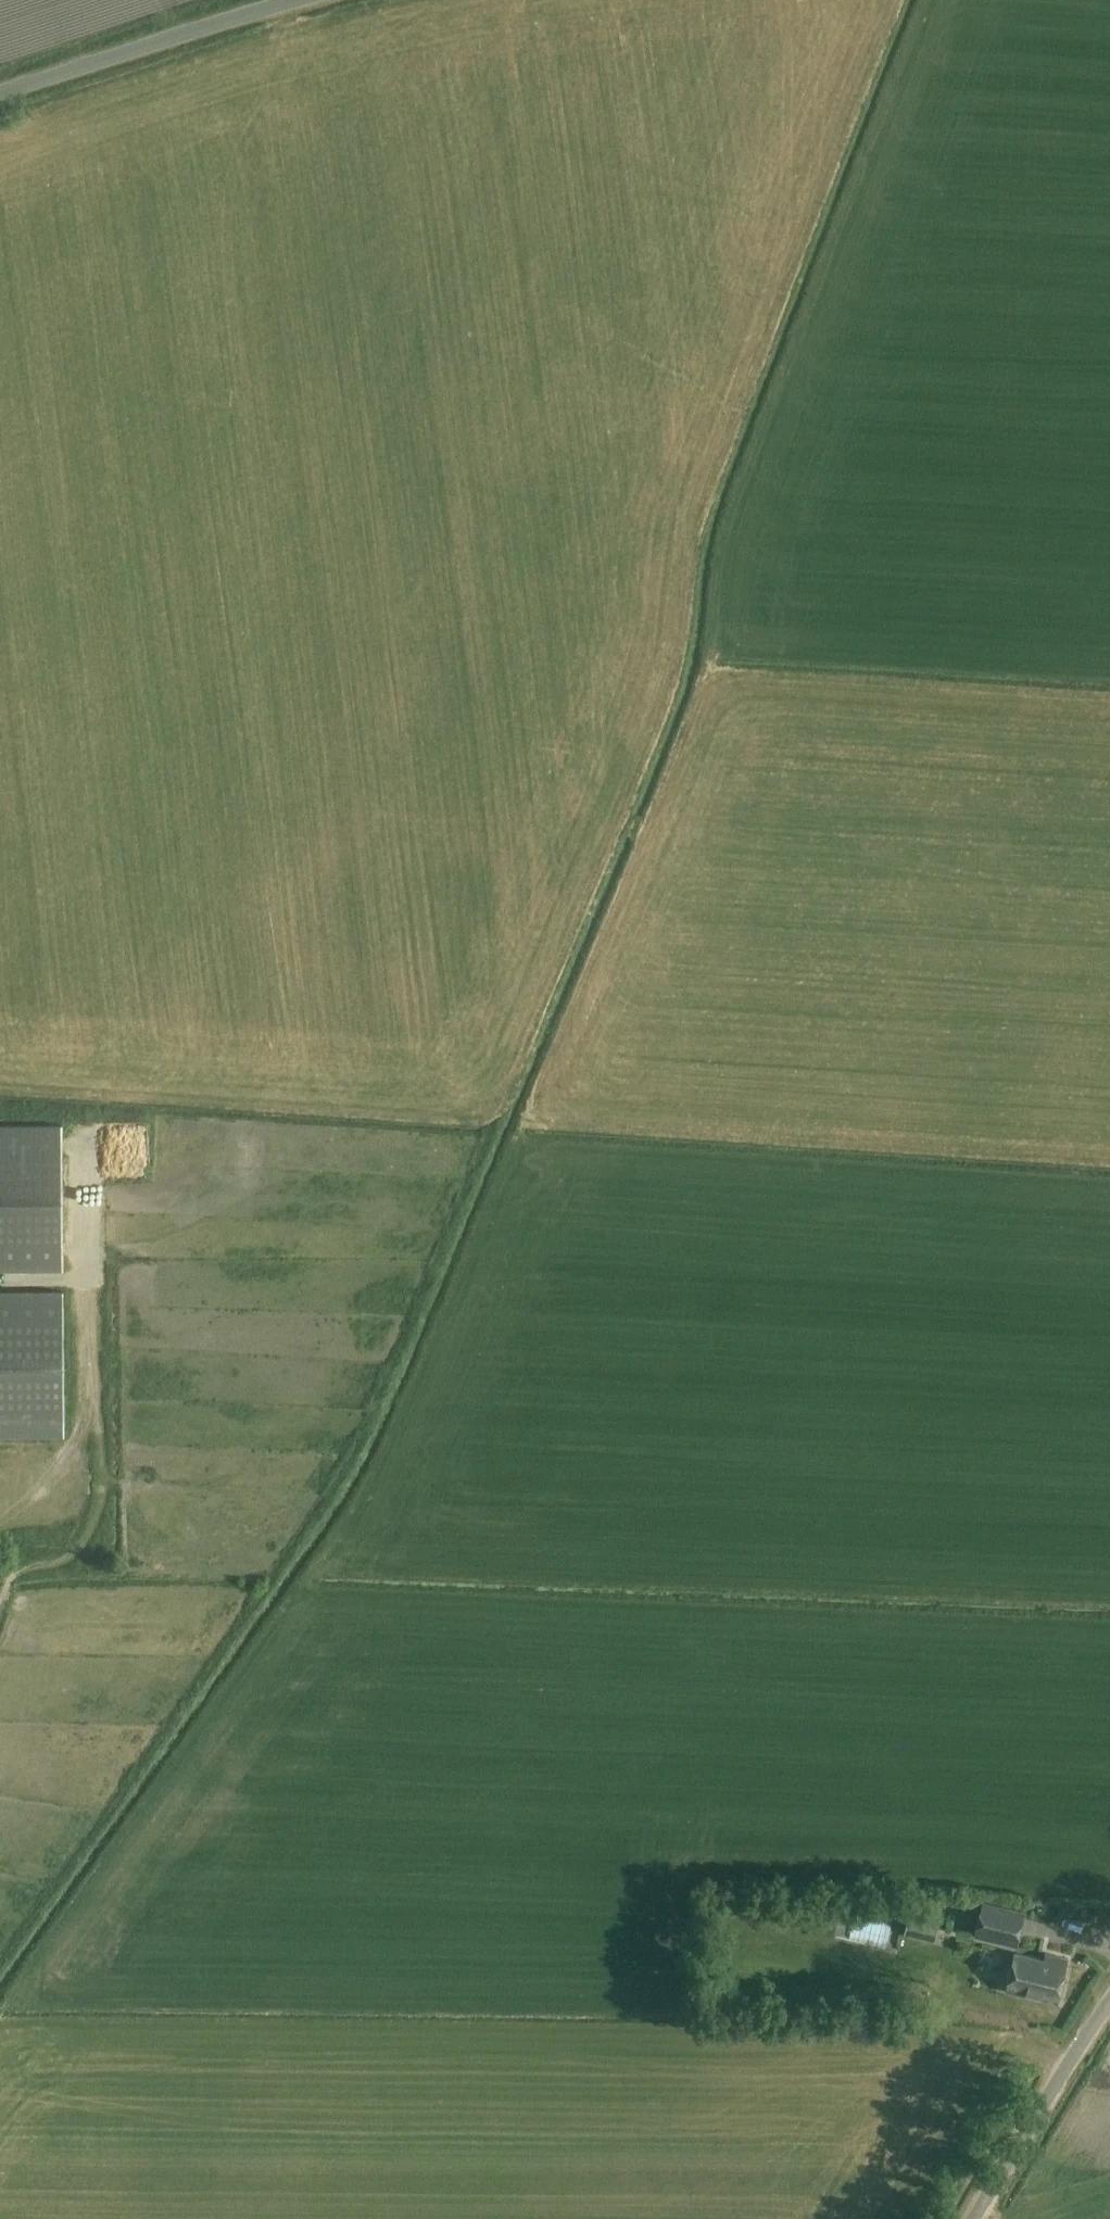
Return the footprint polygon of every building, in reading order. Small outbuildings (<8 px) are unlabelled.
[(63,1271),(62,1126),(0,1126),(0,1271),(63,1271)] [(63,1292),(0,1293),(0,1439),(64,1439),(63,1292)] [(1024,1913),(981,1902),(973,1936),(1016,1946),(1024,1913)] [(1068,1959),(1046,1954),(1044,1960),(1021,1955),(1012,1992),(1058,2003),(1068,1959)]
